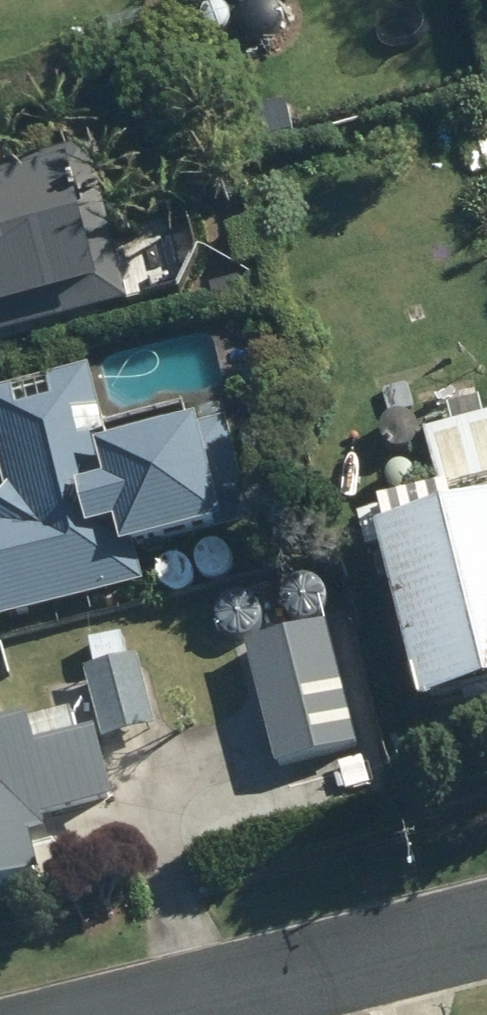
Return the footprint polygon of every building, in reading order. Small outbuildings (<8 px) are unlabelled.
[(209,12),(265,0),(207,0),(209,12)] [(0,184),(0,335),(102,311),(105,322),(135,314),(96,160),(0,184)] [(167,275),(181,276),(193,268),(196,253),(187,241),(172,239),(160,248),(158,263),(167,275)] [(221,310),(244,304),(239,287),(217,292),(221,310)] [(148,592),(143,567),(236,544),(234,538),(260,531),(235,430),(197,440),(194,423),(114,444),(96,378),(0,403),(0,451),(14,504),(0,525),(0,631),(148,592)] [(387,550),(431,726),(486,712),(486,525),(387,550)] [(249,630),(274,765),(355,750),(330,615),(249,630)] [(159,733),(141,663),(130,666),(124,639),(93,646),(99,674),(88,677),(106,747),(159,733)] [(47,886),(37,848),(54,844),(51,829),(120,811),(105,747),(46,762),(40,737),(11,744),(1,702),(0,702),(0,898),(47,886)]
